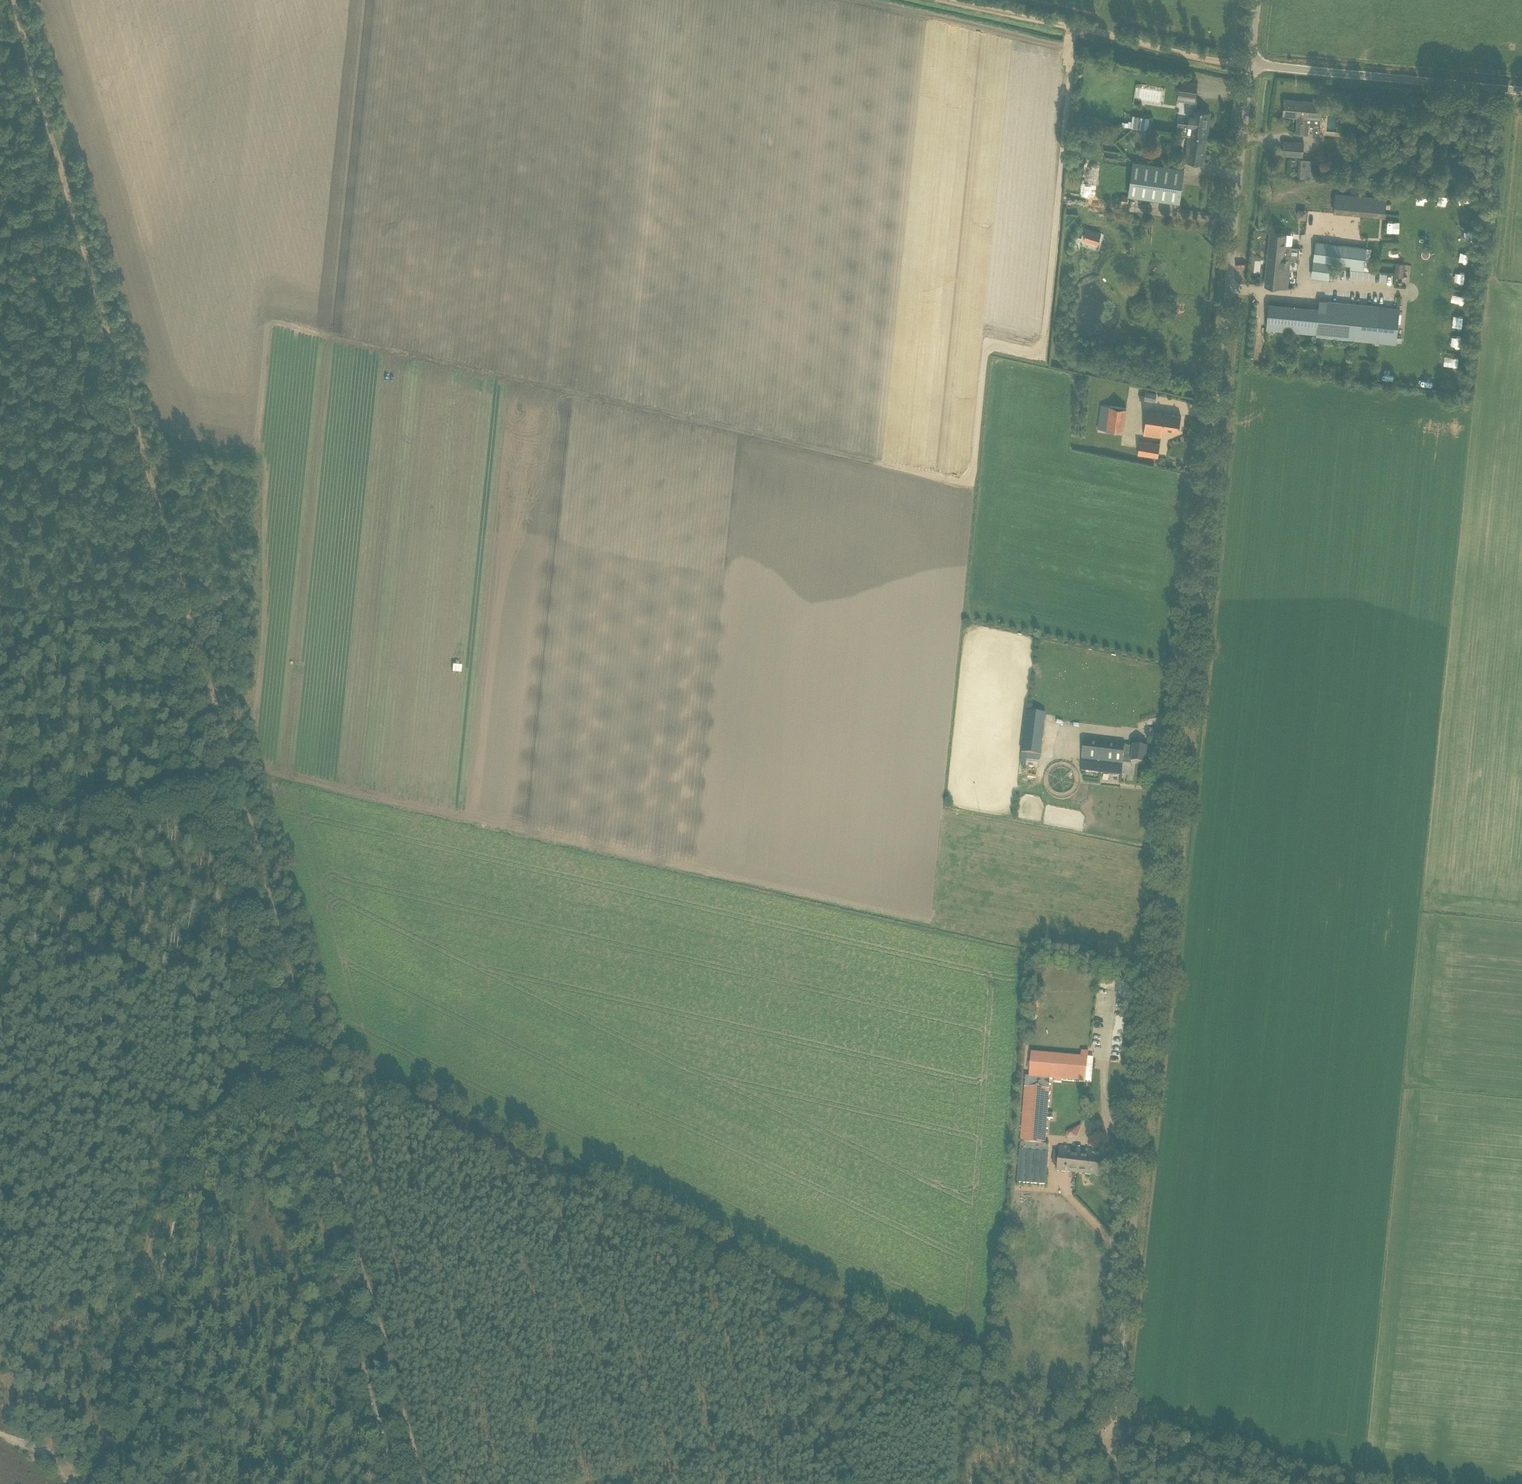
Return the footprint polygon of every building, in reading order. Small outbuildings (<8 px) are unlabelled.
[(1180,80),(1178,94),(1196,97),(1198,83),(1180,80)] [(1285,100),(1284,115),(1292,116),(1292,115),(1298,116),(1297,133),(1304,133),(1305,123),(1320,124),(1321,102),(1306,101),(1306,102),(1296,101),(1296,103),(1293,102),(1293,100),(1285,100)] [(1179,122),(1177,132),(1189,134),(1207,136),(1210,113),(1200,112),(1194,111),(1192,123),(1191,123),(1190,124),(1179,122)] [(1133,115),(1131,127),(1149,129),(1150,117),(1133,115)] [(1207,136),(1189,134),(1185,161),(1203,163),(1207,136)] [(1303,143),(1284,142),(1283,154),(1302,156),(1303,143)] [(1317,160),(1301,159),(1300,176),(1316,177),(1317,160)] [(1179,203),(1184,169),(1135,162),(1130,196),(1179,203)] [(1336,193),(1334,213),(1344,214),(1346,194),(1336,193)] [(1369,196),(1346,194),(1344,214),(1367,216),(1369,196)] [(1369,196),(1367,216),(1385,218),(1386,197),(1369,196)] [(1307,211),(1299,210),(1298,218),(1306,219),(1307,211)] [(1356,224),(1346,222),(1344,232),(1362,236),(1366,218),(1358,216),(1356,224)] [(1086,227),(1082,240),(1098,246),(1102,233),(1086,227)] [(1270,232),(1265,285),(1288,287),(1291,261),(1299,261),(1300,247),(1292,246),(1293,234),(1285,234),(1285,233),(1270,232)] [(1358,271),(1358,267),(1364,267),(1367,247),(1330,243),(1320,241),(1316,241),(1312,278),(1328,280),(1330,263),(1350,266),(1350,270),(1358,271)] [(1460,264),(1469,264),(1469,254),(1460,254),(1460,264)] [(1396,263),(1395,276),(1404,277),(1405,264),(1396,263)] [(1320,299),(1318,309),(1269,304),(1267,329),(1357,338),(1397,342),(1400,307),(1392,307),(1320,299)] [(1453,327),(1463,327),(1464,318),(1453,318),(1453,327)] [(1453,340),(1452,349),(1461,349),(1461,341),(1453,340)] [(1361,377),(1369,378),(1370,367),(1362,367),(1361,377)] [(1383,380),(1392,380),(1392,372),(1384,372),(1383,380)] [(1426,373),(1424,386),(1434,388),(1435,374),(1426,373)] [(1403,375),(1402,383),(1410,384),(1411,376),(1403,375)] [(1155,401),(1156,394),(1145,392),(1144,400),(1155,401)] [(1097,428),(1123,432),(1127,408),(1100,404),(1097,428)] [(1144,435),(1151,436),(1161,438),(1162,429),(1179,431),(1181,416),(1171,415),(1148,411),(1144,435)] [(1160,443),(1140,440),(1137,455),(1158,458),(1160,443)] [(1157,716),(1142,721),(1143,727),(1159,722),(1157,716)] [(1041,756),(1045,726),(1025,723),(1021,754),(1041,756)] [(1081,771),(1112,774),(1122,775),(1123,765),(1131,766),(1132,764),(1145,766),(1147,749),(1133,747),(1125,746),(1084,741),(1081,771)] [(1029,1077),(1025,1076),(1025,1084),(1020,1143),(1017,1183),(1045,1185),(1048,1144),(1045,1144),(1047,1119),(1053,1119),(1053,1114),(1048,1113),(1051,1079),(1055,1080),(1055,1083),(1062,1083),(1062,1080),(1091,1083),(1094,1059),(1088,1058),(1088,1052),(1082,1051),(1081,1057),(1031,1053),(1029,1077)] [(1058,1171),(1092,1175),(1095,1175),(1096,1173),(1102,1174),(1104,1160),(1091,1158),(1092,1150),(1082,1149),(1060,1147),(1060,1152),(1054,1152),(1052,1164),(1058,1164),(1058,1171)]
